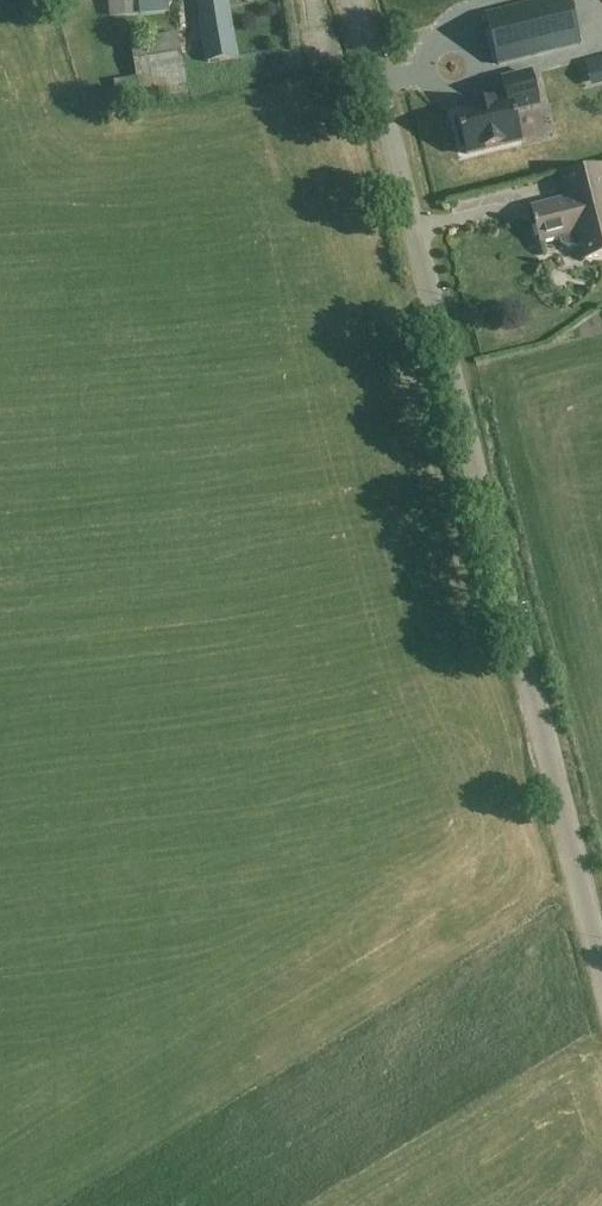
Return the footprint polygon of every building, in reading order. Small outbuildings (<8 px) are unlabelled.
[(167,0),(108,0),(110,17),(139,15),(139,14),(168,11),(167,0)] [(236,59),(228,9),(227,0),(198,0),(204,39),(208,63),(236,59)] [(497,65),(581,44),(570,0),(546,0),(485,15),(497,65)] [(118,104),(188,93),(178,32),(173,33),(130,40),(136,77),(114,81),(118,104)] [(592,92),(601,89),(601,58),(585,63),(592,92)] [(493,104),(492,101),(474,105),(474,108),(456,113),(461,133),(457,134),(461,151),(465,151),(466,155),(522,141),(516,120),(514,111),(540,105),(532,74),(501,81),(506,101),(493,104)] [(532,209),(535,222),(534,222),(535,226),(536,226),(540,242),(559,238),(562,250),(580,246),(584,261),(601,256),(601,168),(563,178),(569,200),(532,209)]
